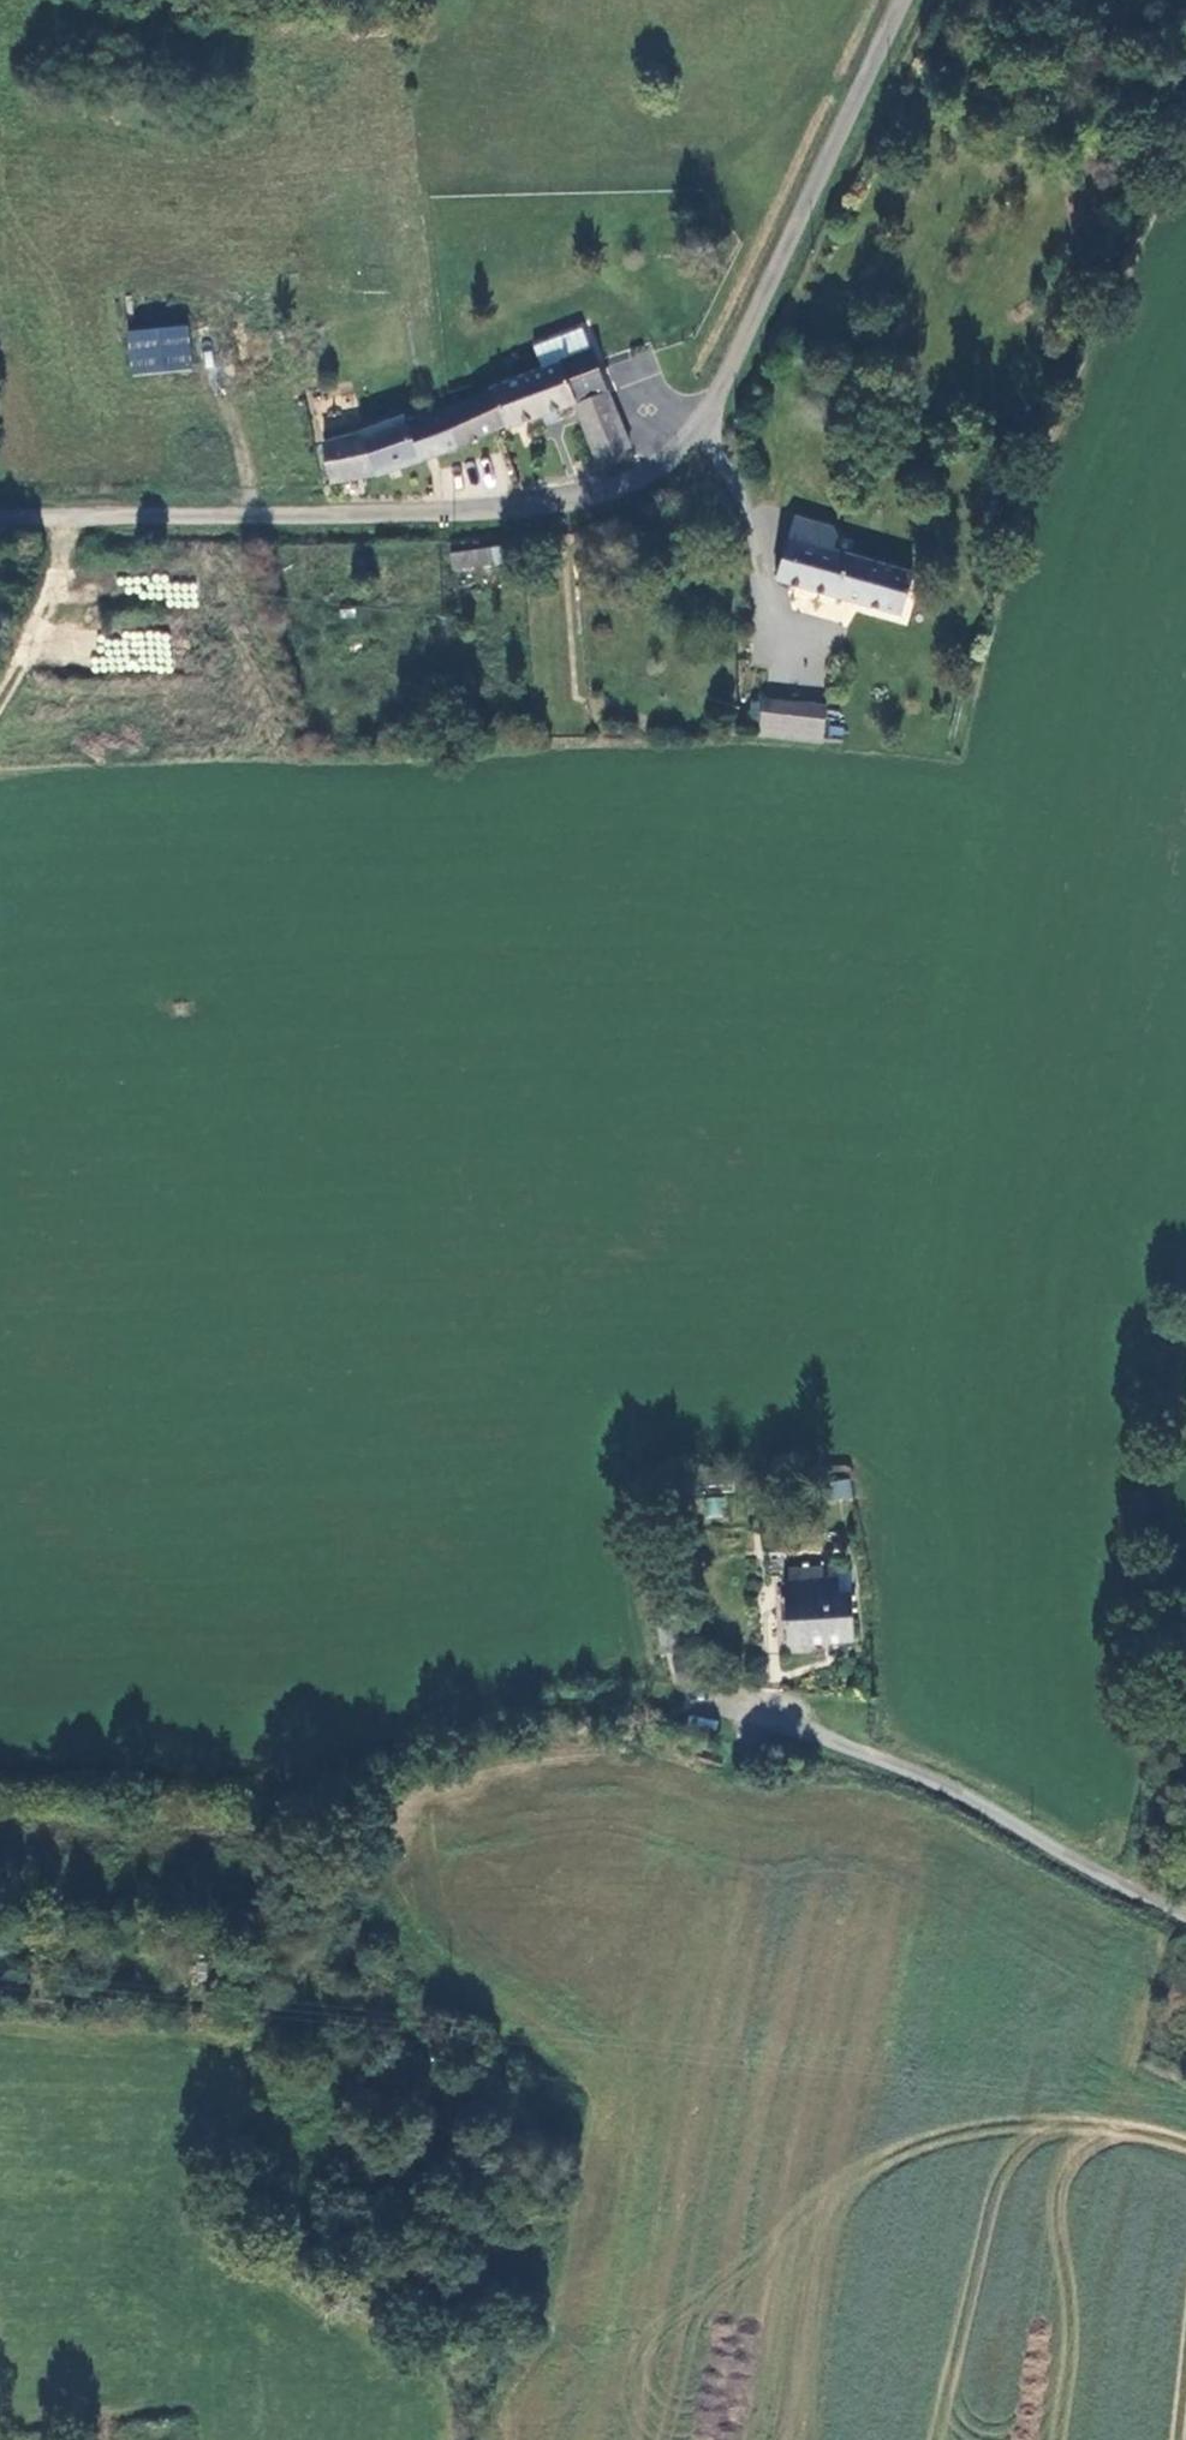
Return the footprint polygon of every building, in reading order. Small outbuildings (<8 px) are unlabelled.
[(129,373),(192,369),(189,325),(126,329),(129,373)] [(637,445),(599,341),(496,385),(498,388),(489,391),(502,426),(510,422),(513,427),(583,398),(604,457),(637,445)] [(489,391),(412,420),(408,413),(356,434),(353,429),(327,439),(338,477),(382,463),(386,470),(502,426),(489,391)] [(780,573),(901,608),(912,569),(833,544),(836,529),(832,522),(797,512),(780,573)] [(501,564),(499,549),(461,553),(463,569),(501,564)] [(757,690),(751,727),(813,736),(817,701),(757,690)] [(849,1478),(829,1480),(831,1500),(852,1497),(849,1478)] [(703,1498),(704,1517),(725,1516),(724,1497),(703,1498)] [(791,1569),(793,1644),(857,1641),(856,1595),(841,1596),(841,1567),(791,1569)]
